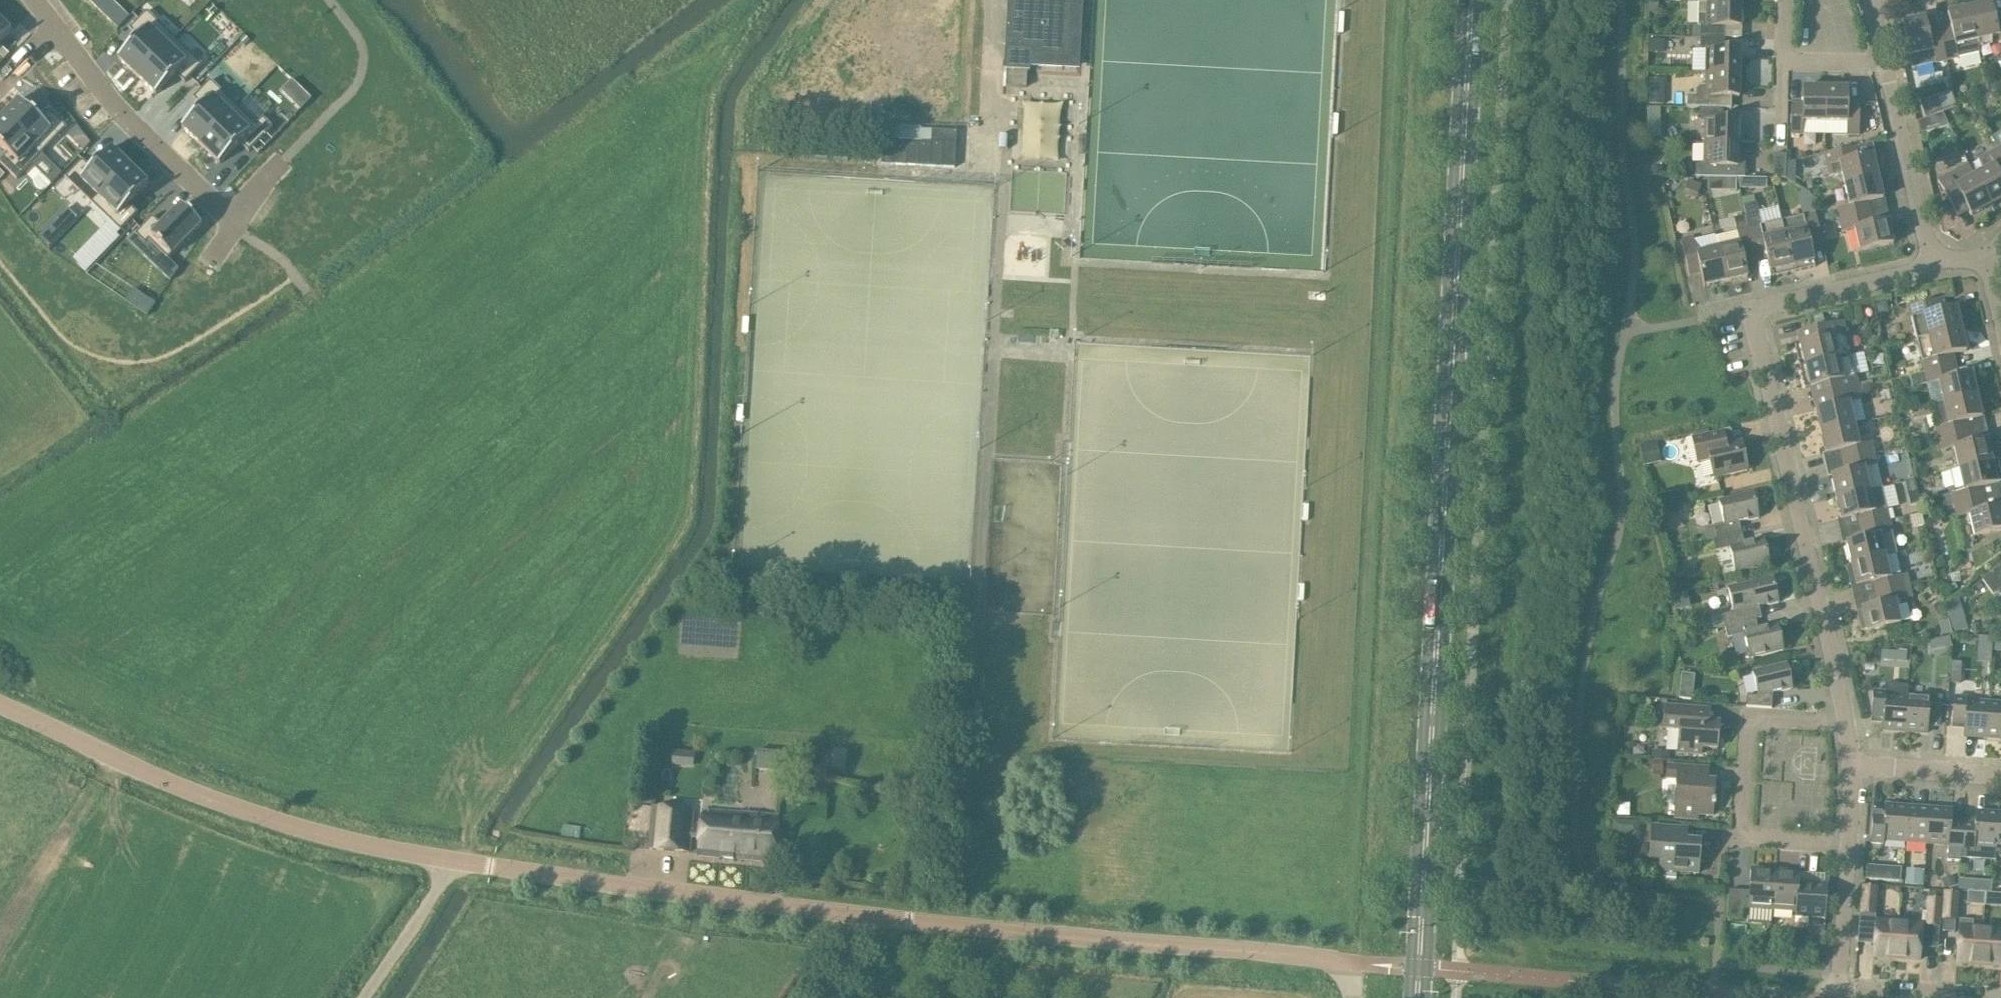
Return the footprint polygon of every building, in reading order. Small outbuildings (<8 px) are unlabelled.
[(1005,48),(1004,69),(1007,69),(1006,86),(1027,87),(1027,71),(1030,71),(1030,65),(1062,67),(1066,0),(1008,0),(1005,48)] [(1741,3),(1708,2),(1707,14),(1699,13),(1699,25),(1693,25),(1693,37),(1701,37),(1725,38),(1725,26),(1741,26),(1741,3)] [(1977,41),(1999,36),(2000,46),(2000,20),(1996,22),(1992,2),(1970,7),(1977,41)] [(1977,41),(1970,7),(1948,12),(1952,32),(1941,34),(1947,60),(1980,53),(1977,41)] [(147,12),(130,30),(139,38),(150,27),(151,28),(158,22),(147,12)] [(1947,60),(1941,34),(1929,37),(1925,17),(1902,22),(1913,68),(1947,60)] [(9,36),(0,27),(0,45),(9,36)] [(139,38),(119,59),(138,77),(169,46),(151,28),(150,27),(139,38)] [(1725,38),(1701,37),(1700,49),(1707,49),(1706,72),(1740,73),(1740,50),(1724,49),(1725,38)] [(169,46),(138,77),(156,95),(177,75),(187,64),(186,63),(169,46)] [(187,64),(177,75),(186,83),(203,65),(193,56),(186,63),(187,64)] [(1740,73),(1706,72),(1706,85),(1702,85),(1696,91),(1696,95),(1688,95),(1687,107),(1699,107),(1731,108),(1732,96),(1739,96),(1740,73)] [(211,81),(194,99),(203,108),(213,97),(215,98),(221,91),(211,81)] [(1803,121),(1825,122),(1826,88),(1804,87),(1803,101),(1792,101),(1791,134),(1803,134),(1803,121)] [(1826,88),(1825,122),(1847,122),(1847,135),(1859,135),(1860,102),(1848,102),(1848,88),(1826,88)] [(312,99),(305,92),(296,101),(303,108),(312,99)] [(1951,92),(1940,96),(1946,110),(1957,106),(1951,92)] [(1664,94),(1648,94),(1648,104),(1664,104),(1664,94)] [(203,108),(183,128),(201,146),(232,115),(215,98),(213,97),(203,108)] [(20,100),(4,117),(36,148),(51,132),(52,131),(41,120),(20,100)] [(1731,108),(1699,107),(1699,120),(1705,120),(1705,143),(1738,143),(1739,120),(1723,120),(1723,108),(1731,108)] [(50,111),(41,120),(52,131),(51,132),(58,139),(68,128),(50,111)] [(1944,112),(1931,116),(1935,129),(1948,124),(1944,112)] [(232,115),(201,146),(220,165),(240,144),(251,133),(250,132),(232,115)] [(0,121),(0,146),(8,154),(19,165),(20,164),(36,148),(4,117),(0,121)] [(877,124),(877,139),(879,139),(883,139),(882,164),(955,167),(957,131),(932,129),(932,141),(920,140),(921,127),(877,124)] [(251,133),(240,144),(249,153),(267,135),(257,125),(250,132),(251,133)] [(1660,125),(1647,125),(1647,137),(1660,137),(1660,125)] [(1738,143),(1705,143),(1704,165),(1696,164),(1696,176),(1738,177),(1745,177),(1745,157),(1738,157),(1738,143)] [(1842,173),(1845,184),(1878,176),(1873,155),(1859,158),(1857,146),(1825,153),(1830,176),(1842,173)] [(1975,175),(1991,205),(2000,200),(2000,152),(1999,148),(1979,158),(1985,169),(1975,175)] [(92,169),(81,180),(82,181),(100,198),(131,167),(112,149),(92,169)] [(0,162),(0,164),(17,180),(27,170),(20,164),(19,165),(8,154),(0,162)] [(1787,154),(1774,154),(1774,177),(1786,178),(1787,154)] [(83,161),(66,179),(76,188),(82,181),(81,180),(92,169),(83,161)] [(1991,205),(1975,175),(1974,175),(1968,164),(1939,180),(1949,199),(1952,204),(1955,209),(1958,216),(1969,211),(1971,216),(1991,205)] [(131,167),(100,198),(118,216),(119,217),(130,206),(150,185),(131,167)] [(1878,176),(1845,184),(1850,205),(1837,208),(1840,220),(1872,213),(1869,201),(1883,198),(1878,176)] [(1727,177),(1727,190),(1736,190),(1736,177),(1727,177)] [(1740,188),(1747,188),(1747,177),(1745,177),(1738,177),(1740,188)] [(1689,179),(1684,190),(1697,195),(1702,184),(1689,179)] [(1952,204),(1949,199),(1940,204),(1943,216),(1955,209),(1952,204)] [(1794,272),(1782,220),(1762,225),(1757,201),(1744,204),(1747,218),(1749,228),(1755,255),(1766,252),(1772,277),(1794,272)] [(162,226),(151,237),(152,238),(172,257),(202,225),(182,205),(162,226)] [(118,216),(111,223),(121,232),(138,214),(130,206),(119,217),(118,216)] [(39,237),(50,248),(79,218),(67,207),(39,237)] [(1815,213),(1782,220),(1794,272),(1815,267),(1810,242),(1822,240),(1815,213)] [(1872,213),(1840,220),(1843,232),(1855,229),(1860,251),(1894,243),(1888,221),(1875,224),(1872,213)] [(153,217),(136,235),(146,245),(152,238),(151,237),(162,226),(153,217)] [(1719,248),(1726,282),(1748,277),(1744,257),(1755,255),(1749,228),(1747,218),(1735,221),(1737,231),(1716,236),(1718,248),(1719,248)] [(121,238),(118,235),(110,228),(76,263),(87,273),(121,238)] [(1719,248),(1718,248),(1697,253),(1695,241),(1682,244),(1688,270),(1700,268),(1704,287),(1726,282),(1719,248)] [(145,296),(136,309),(148,317),(156,304),(145,296)] [(1912,318),(1917,339),(1962,329),(1961,327),(1966,326),(1962,306),(1946,309),(1944,298),(1908,306),(1911,318),(1912,318)] [(1795,345),(1800,366),(1839,357),(1834,336),(1846,333),(1843,321),(1797,332),(1800,343),(1795,345)] [(1962,329),(1917,339),(1922,361),(1921,361),(1924,372),(1956,365),(1953,354),(1967,351),(1962,329)] [(1839,357),(1800,366),(1805,388),(1810,387),(1813,398),(1859,388),(1856,376),(1844,379),(1839,357)] [(1956,365),(1924,372),(1910,376),(1913,387),(1939,381),(1944,402),(1977,395),(1972,373),(1958,376),(1956,365)] [(1859,388),(1813,398),(1821,431),(1854,424),(1849,402),(1861,399),(1859,388)] [(1977,395),(1944,402),(1949,424),(1936,427),(1939,439),(1971,431),(1968,420),(1982,417),(1977,395)] [(1848,460),(1874,454),(1871,442),(1859,445),(1854,424),(1821,431),(1826,453),(1845,449),(1848,460)] [(1742,440),(1737,441),(1727,443),(1724,430),(1693,437),(1698,461),(1710,459),(1714,478),(1748,470),(1742,440)] [(1971,431),(1939,439),(1942,450),(1954,447),(1959,469),(1950,471),(1998,460),(1992,461),(1987,439),(1974,443),(1971,431)] [(1836,498),(1870,490),(1865,468),(1877,465),(1874,454),(1848,460),(1850,471),(1831,476),(1836,498)] [(1950,471),(1955,492),(1952,493),(1955,505),(1986,498),(1984,486),(2000,482),(2000,474),(1998,460),(1950,471)] [(1870,490),(1836,498),(1841,519),(1861,515),(1863,526),(1890,520),(1882,488),(1884,488),(1884,487),(1870,490)] [(1715,528),(1717,539),(1742,533),(1739,522),(1759,517),(1753,492),(1719,501),(1725,525),(1715,528)] [(1955,505),(1957,517),(1970,514),(1975,536),(2000,530),(2000,506),(1989,509),(1986,498),(1955,505)] [(1890,520),(1863,526),(1866,537),(1847,542),(1852,564),(1885,556),(1880,535),(1892,532),(1890,520)] [(1742,533),(1717,539),(1713,540),(1716,550),(1730,547),(1736,572),(1770,564),(1764,539),(1744,543),(1742,533)] [(1885,556),(1852,564),(1852,566),(1847,567),(1852,587),(1876,581),(1878,593),(1905,586),(1902,574),(1890,577),(1885,556)] [(1981,579),(1993,595),(2000,589),(2000,578),(2000,577),(2000,565),(1981,579)] [(1723,615),(1725,626),(1762,617),(1759,606),(1779,602),(1778,597),(1781,596),(1778,581),(1774,582),(1773,577),(1728,588),(1734,612),(1723,615)] [(1905,586),(1878,593),(1881,604),(1857,609),(1862,630),(1867,629),(1867,631),(1901,623),(1895,601),(1908,598),(1905,586)] [(1672,594),(1676,611),(1680,610),(1690,608),(1686,591),(1676,593),(1672,594)] [(1964,622),(1957,599),(1945,602),(1952,626),(1964,622)] [(1762,617),(1725,626),(1728,637),(1732,636),(1736,656),(1749,653),(1750,658),(1784,650),(1783,645),(1786,644),(1782,629),(1779,630),(1778,625),(1758,629),(1756,619),(1762,617)] [(1951,661),(1950,682),(1960,683),(1962,662),(1951,661)] [(1747,695),(1746,706),(1772,708),(1773,693),(1793,688),(1787,663),(1753,671),(1758,696),(1747,695)] [(1905,731),(1908,697),(1908,685),(1886,684),(1885,692),(1873,691),(1872,717),(1884,718),(1883,729),(1905,731)] [(1929,699),(1908,697),(1905,731),(1927,732),(1928,721),(1941,722),(1942,696),(1930,695),(1929,699)] [(1986,737),(1989,703),(1967,702),(1967,697),(1954,697),(1953,723),(1965,724),(1964,735),(1986,737)] [(1989,703),(1986,737),(2000,738),(2000,704),(1989,703)] [(1664,727),(1680,728),(1678,752),(1701,754),(1701,747),(1717,748),(1719,722),(1710,721),(1712,709),(1693,707),(1665,706),(1664,727)] [(675,751),(674,763),(692,765),(693,753),(675,751)] [(1668,765),(1667,778),(1678,778),(1675,818),(1698,819),(1698,814),(1712,815),(1715,780),(1702,779),(1702,767),(1668,765)] [(654,805),(650,848),(690,851),(691,836),(700,837),(699,855),(776,862),(780,816),(703,809),(702,823),(694,822),(695,809),(654,805)] [(1906,841),(1908,807),(1886,806),(1885,817),(1873,816),(1871,842),(1884,843),(1884,839),(1906,841)] [(1927,842),(1930,809),(1908,807),(1906,841),(1927,842)] [(1960,861),(1961,857),(1963,823),(1951,822),(1952,810),(1930,809),(1927,842),(1946,844),(1945,860),(1960,861)] [(1995,859),(1999,814),(1976,812),(1976,823),(1963,823),(1961,857),(1995,859)] [(1622,835),(1623,820),(1613,819),(1612,834),(1622,835)] [(1650,853),(1661,853),(1660,870),(1698,873),(1701,841),(1681,839),(1682,827),(1652,825),(1650,853)] [(1881,880),(1882,866),(1867,865),(1865,879),(1881,880)] [(1775,870),(1752,868),(1749,896),(1743,895),(1743,891),(1729,890),(1727,918),(1741,919),(1742,908),(1773,910),(1775,870)] [(1775,870),(1773,910),(1795,911),(1795,916),(1826,918),(1828,884),(1799,882),(1799,871),(1775,870)] [(1908,874),(1907,884),(1921,885),(1922,875),(1908,874)] [(1958,890),(1971,891),(1972,879),(1959,879),(1958,890)] [(1862,913),(1874,914),(1876,886),(1864,885),(1862,913)] [(1922,924),(1899,922),(1897,958),(1921,959),(1922,944),(1938,946),(1939,927),(1941,899),(1943,899),(1944,891),(1930,890),(1928,912),(1923,911),(1922,924)] [(1944,891),(1943,899),(1945,899),(1943,919),(1955,920),(1958,892),(1944,891)] [(1980,964),(1983,929),(1972,928),(1973,920),(1959,919),(1956,962),(1980,964)] [(1897,958),(1899,922),(1875,921),(1873,956),(1897,958)] [(1942,931),(1955,932),(1955,921),(1943,921),(1942,931)] [(1816,929),(1815,941),(1824,941),(1825,929),(1816,929)] [(1983,929),(1980,964),(2000,965),(2000,930),(1983,929)]
